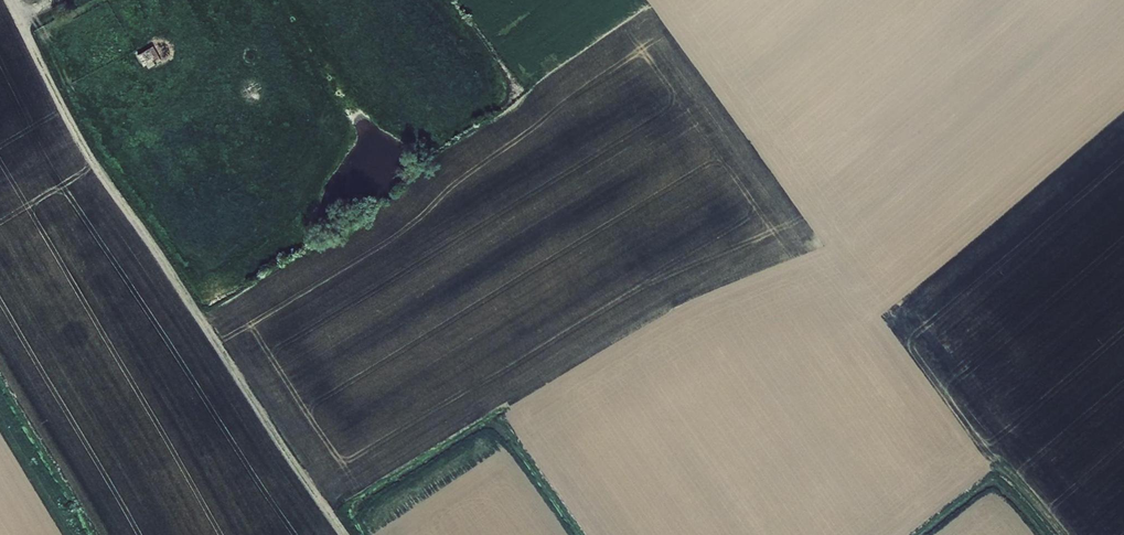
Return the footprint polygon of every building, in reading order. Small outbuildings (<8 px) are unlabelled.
[(148,70),(162,60),(152,46),(138,56),(148,70)]
